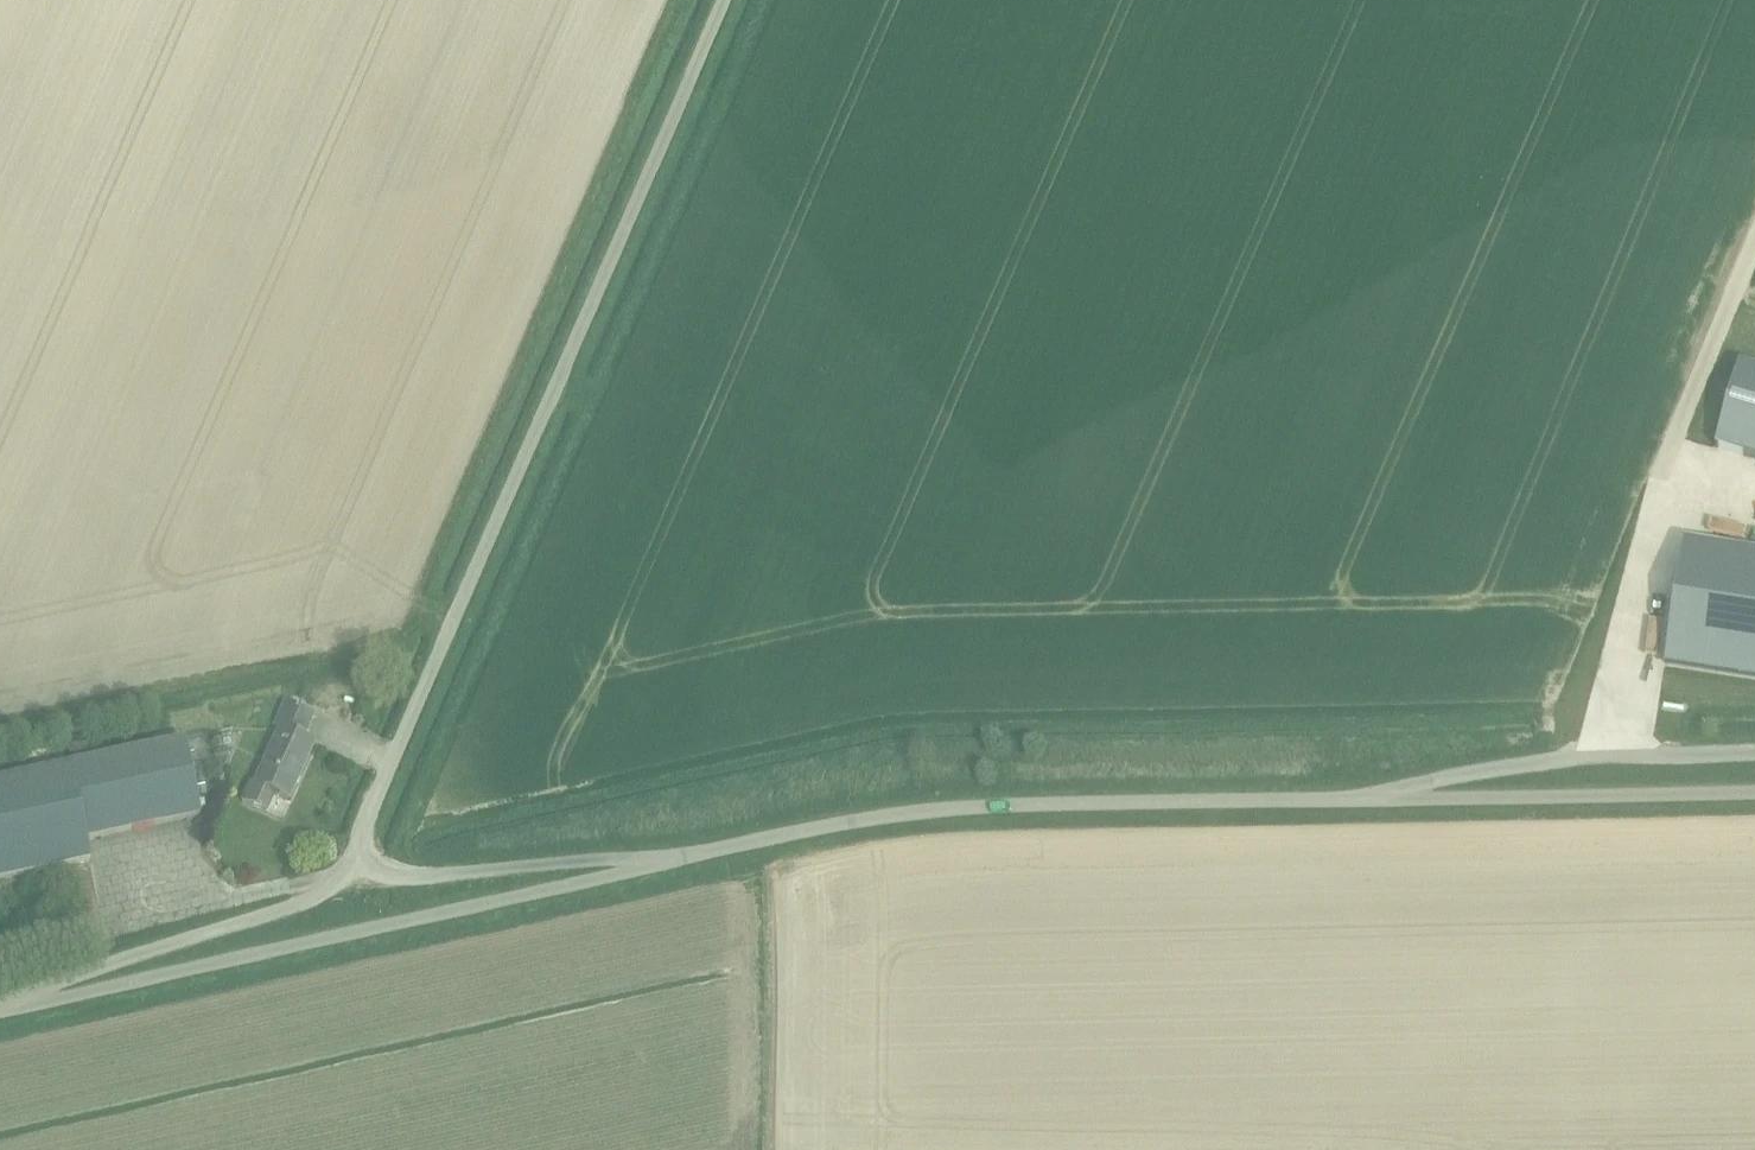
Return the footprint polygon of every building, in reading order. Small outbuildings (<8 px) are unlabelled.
[(1740,365),(1716,448),(1754,459),(1754,369),(1740,365)] [(1672,567),(1651,662),(1754,684),(1754,585),(1672,567)] [(313,717),(291,707),(285,704),(275,727),(280,729),(255,784),(251,782),(242,801),(266,812),(274,794),(288,800),(313,743),(303,739),(313,717)] [(70,756),(91,752),(87,733),(66,738),(70,756)] [(203,778),(193,780),(185,741),(32,773),(57,866),(89,859),(85,840),(200,815),(196,796),(206,794),(203,778)] [(32,773),(0,779),(0,878),(57,866),(32,773)]
